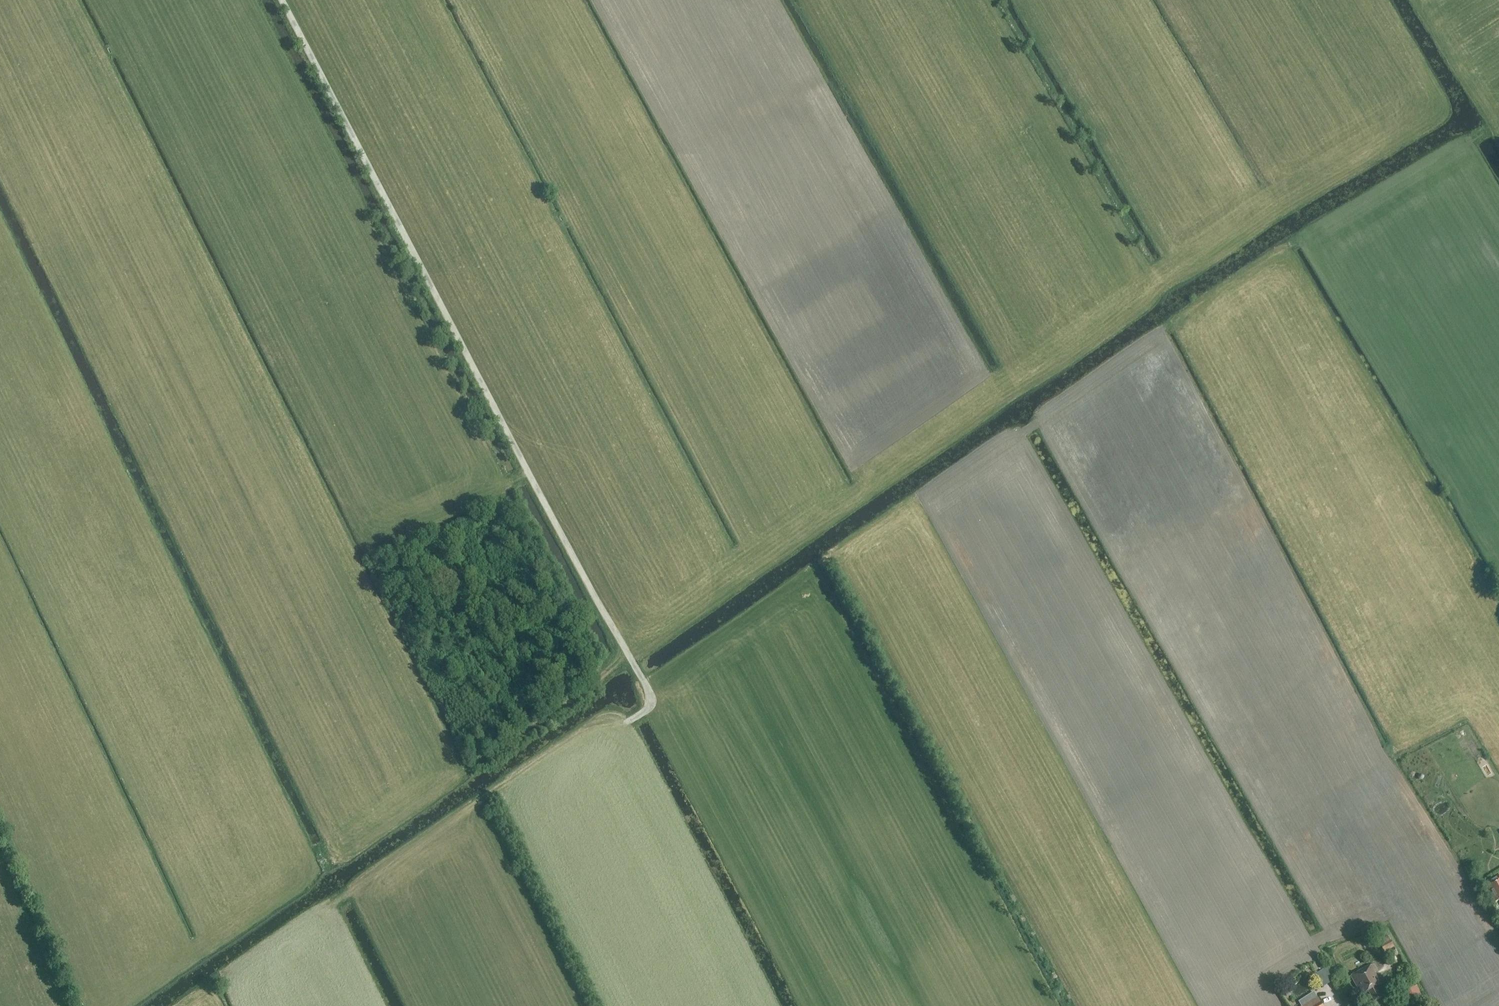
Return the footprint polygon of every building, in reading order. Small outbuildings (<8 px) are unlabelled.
[(1484,886),(1495,903),(1498,901),(1498,877),(1484,886)] [(1385,953),(1395,948),(1388,936),(1381,939),(1384,944),(1381,945),(1385,953)] [(1395,948),(1385,953),(1389,960),(1398,955),(1395,948)] [(1385,996),(1380,986),(1382,985),(1375,972),(1378,971),(1374,964),(1352,975),(1362,995),(1369,992),(1374,1002),(1385,996)] [(1323,988),(1333,982),(1326,969),(1315,975),(1323,988)] [(1407,991),(1412,1004),(1422,999),(1417,987),(1407,991)] [(1314,992),(1298,1002),(1301,1005),(1323,1005),(1314,992)]
